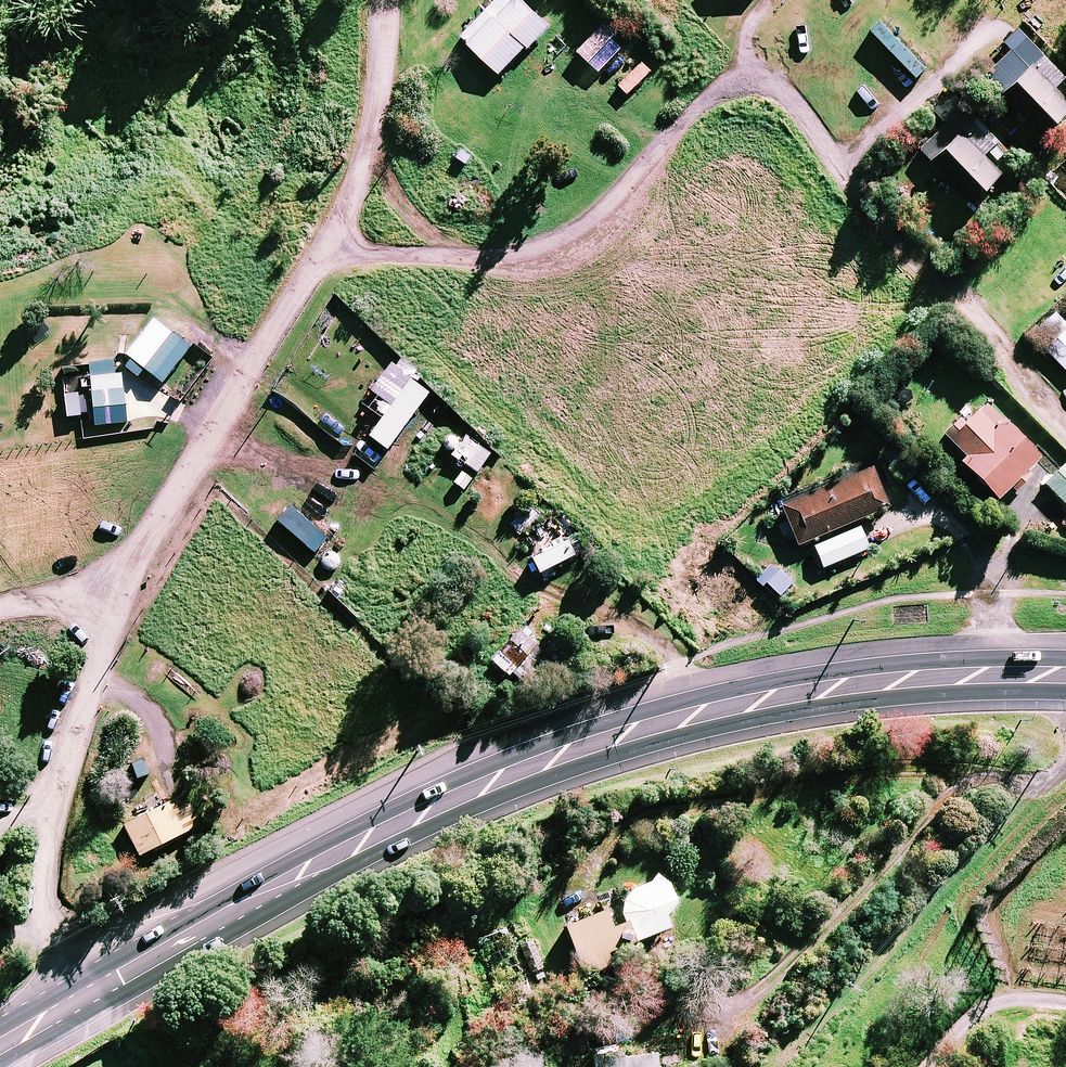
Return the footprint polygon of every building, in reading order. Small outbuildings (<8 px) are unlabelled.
[(500,77),(527,50),(530,53),(551,31),(519,0),(501,0),(462,39),(500,77)] [(618,36),(605,24),(578,53),(591,65),(618,36)] [(1043,54),(999,97),(1038,137),(1065,110),(1065,104),(1050,87),(1063,75),(1043,54)] [(997,138),(949,91),(928,112),(954,138),(928,164),(969,205),(1000,174),(981,154),(997,138)] [(1056,313),(1032,335),(1065,372),(1065,324),(1056,313)] [(191,352),(156,323),(121,366),(138,380),(144,372),(162,387),(191,352)] [(122,374),(90,377),(95,430),(127,427),(122,374)] [(82,419),(78,397),(65,399),(69,421),(82,419)] [(997,507),(1010,493),(1014,497),(1032,480),(1028,476),(1039,465),(983,409),(963,429),(958,424),(942,440),(965,463),(959,469),(997,507)] [(1044,487),(1065,510),(1065,466),(1044,487)] [(888,511),(871,472),(781,511),(798,550),(888,511)] [(867,553),(859,531),(813,550),(822,571),(867,553)] [(519,634),(493,666),(511,681),(514,677),(525,686),(548,659),(519,634)] [(202,829),(187,798),(125,829),(140,860),(202,829)] [(667,910),(678,895),(672,875),(657,867),(654,874),(635,883),(625,893),(623,914),(630,916),(639,936),(672,922),(667,910)] [(622,940),(606,902),(566,919),(587,968),(613,958),(608,945),(622,940)] [(658,1045),(596,1053),(598,1066),(668,1066),(668,1065),(661,1066),(658,1045)]
